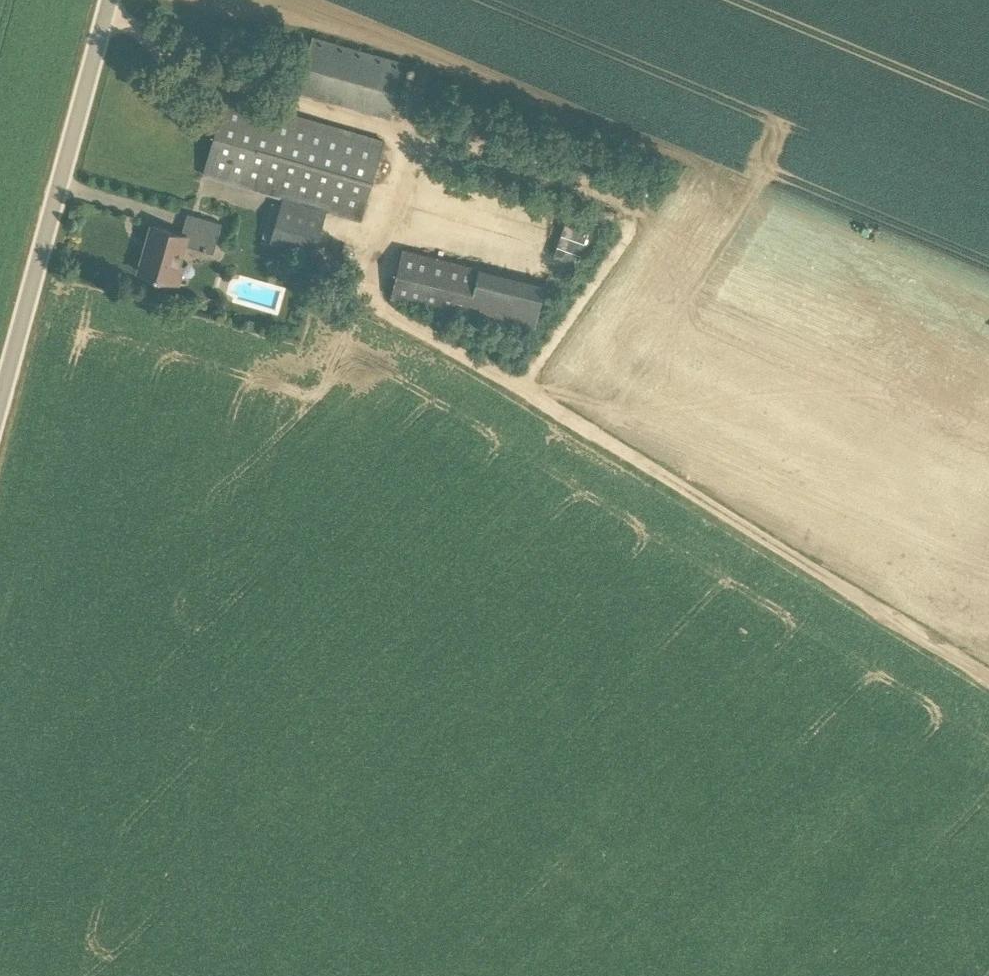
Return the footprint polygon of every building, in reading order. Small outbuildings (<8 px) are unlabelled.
[(297,90),(392,117),(407,63),(313,36),(297,90)] [(363,219),(385,141),(226,95),(203,174),(283,197),(271,240),(315,253),(328,209),(363,219)] [(214,253),(217,244),(223,223),(192,214),(186,235),(153,226),(140,272),(181,284),(186,266),(182,265),(187,246),(214,253)] [(479,270),(402,251),(391,297),(468,316),(467,320),(532,337),(545,286),(479,270)]
